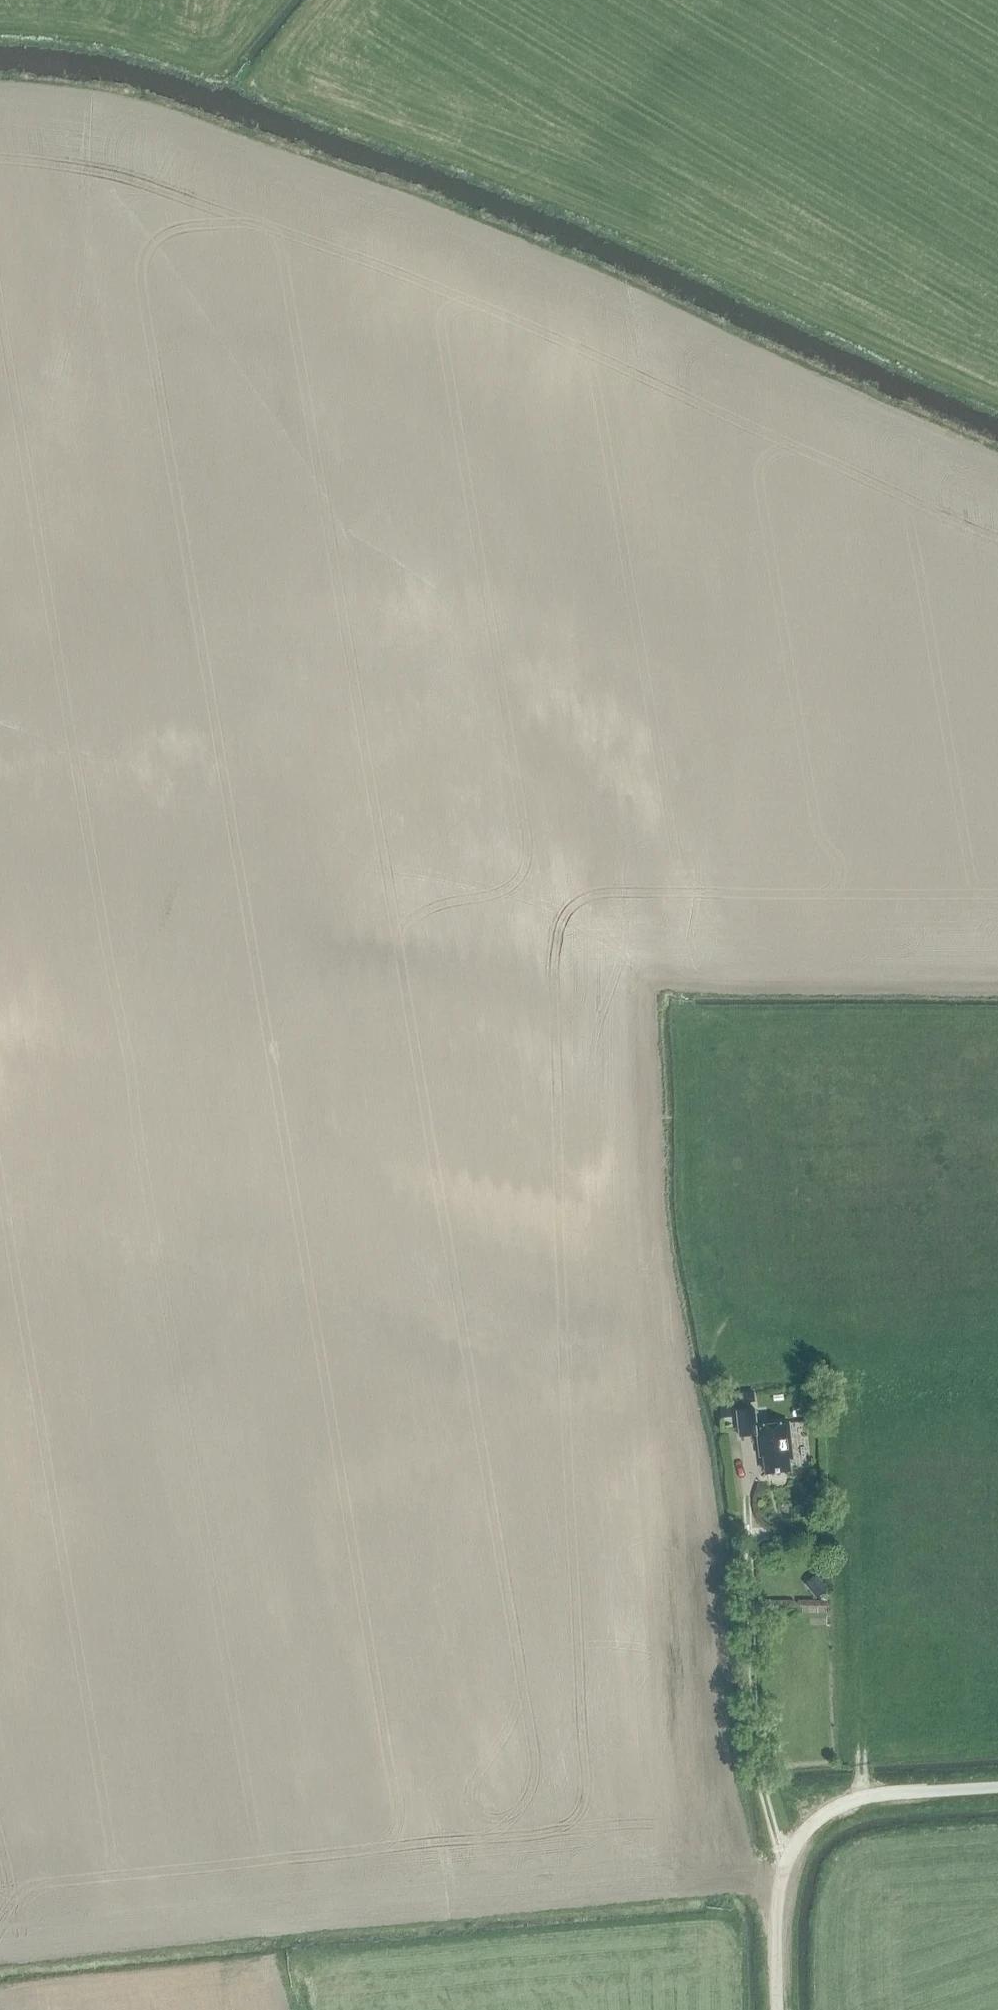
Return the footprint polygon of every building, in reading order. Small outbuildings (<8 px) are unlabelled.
[(793,1460),(789,1424),(757,1428),(755,1410),(737,1412),(740,1438),(758,1436),(759,1447),(763,1446),(766,1475),(790,1473),(789,1461),(793,1460)] [(819,1580),(808,1590),(816,1599),(827,1589),(819,1580)]
